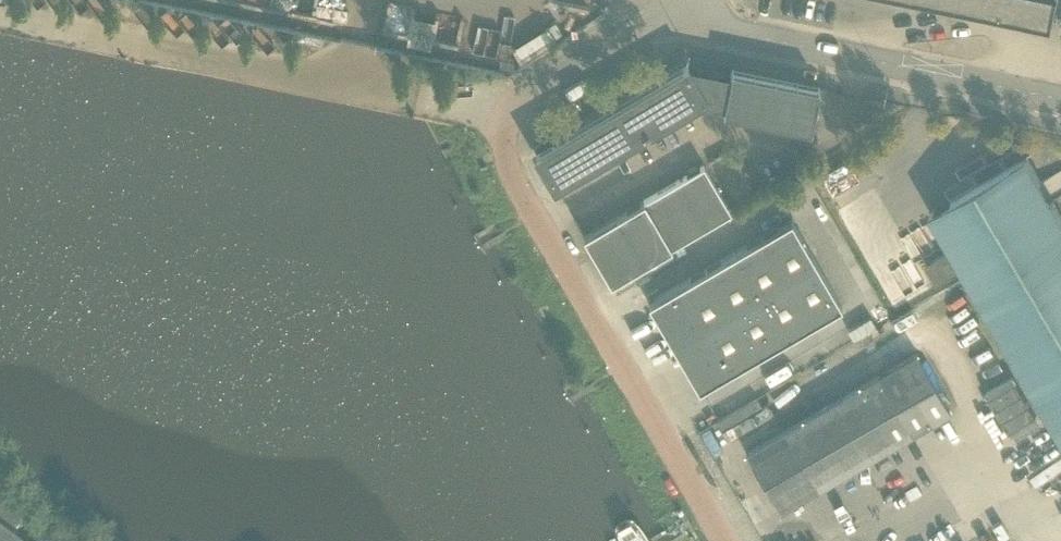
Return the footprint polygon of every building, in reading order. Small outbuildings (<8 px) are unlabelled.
[(960,6),(972,8),(1053,25),(1058,3),(1058,0),(933,0),(960,6)] [(705,99),(688,68),(687,66),(536,155),(554,187),(705,99)] [(731,77),(688,68),(705,99),(708,104),(724,107),(723,113),(725,113),(725,112),(810,129),(810,130),(811,131),(820,88),(818,88),(818,89),(733,72),(733,70),(732,70),(731,77)] [(729,150),(709,162),(731,199),(752,187),(729,150)] [(1007,167),(929,213),(1060,437),(1060,217),(1046,191),(1026,156),(1007,167)] [(703,166),(643,201),(671,248),(731,213),(703,166)] [(611,283),(629,273),(644,263),(671,248),(643,201),(583,236),(611,283)] [(791,219),(734,253),(759,296),(787,279),(816,262),(791,219)] [(734,253),(705,269),(731,312),(759,296),(734,253)] [(946,253),(926,265),(937,284),(958,272),(946,253)] [(842,306),(816,262),(787,279),(813,323),(842,306)] [(644,263),(629,273),(636,284),(652,275),(644,263)] [(705,269),(677,286),(694,315),(702,329),(731,312),(705,269)] [(787,279),(759,296),(784,339),(813,323),(787,279)] [(648,303),(665,332),(694,315),(677,286),(648,303)] [(759,296),(731,312),(756,356),(784,339),(759,296)] [(702,329),(711,343),(728,372),(756,356),(731,312),(702,329)] [(665,332),(682,360),(711,343),(702,329),(694,315),(665,332)] [(711,343),(682,360),(699,389),(728,372),(711,343)] [(917,357),(739,442),(770,506),(948,420),(917,357)] [(788,392),(831,372),(825,360),(782,381),(788,392)] [(985,393),(1008,430),(1034,415),(1011,377),(985,393)] [(705,443),(722,432),(715,419),(697,430),(705,443)] [(22,527),(0,512),(0,540),(13,540),(22,527)] [(621,518),(616,523),(615,526),(614,532),(615,536),(617,540),(650,540),(639,522),(636,520),(630,517),(627,517),(621,518)]
